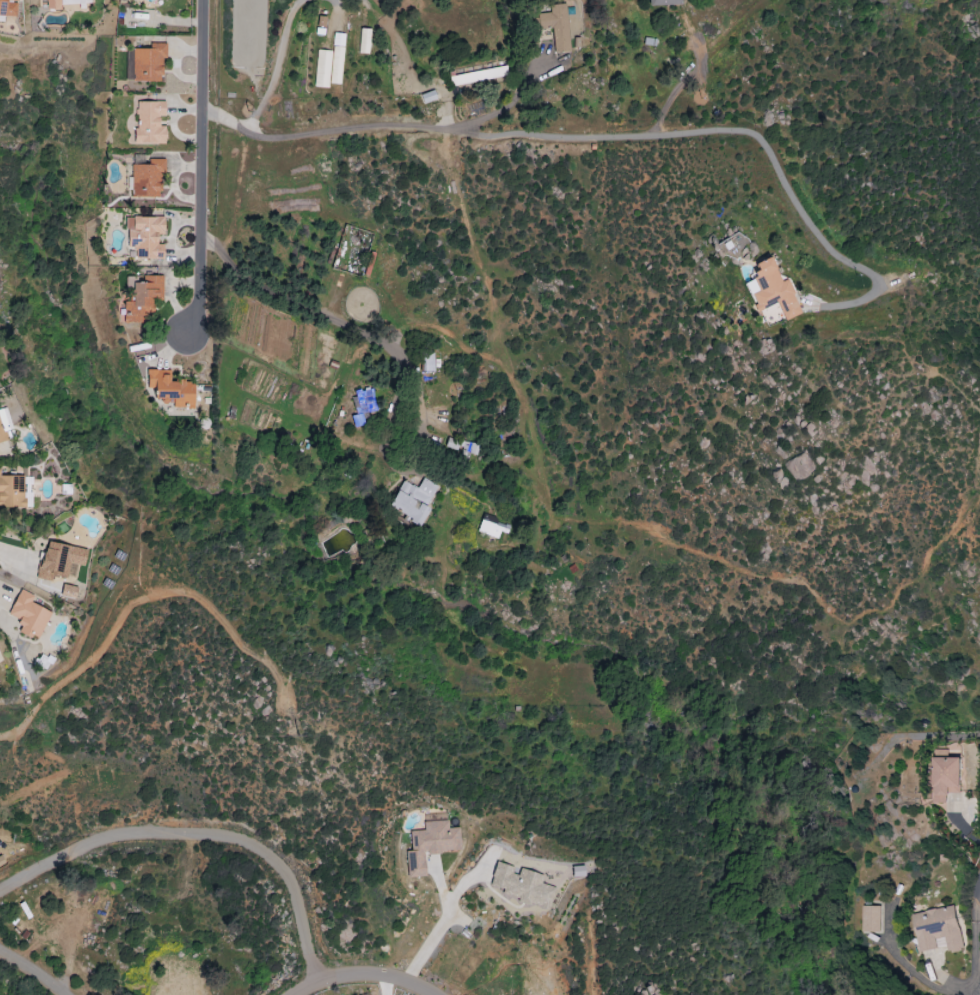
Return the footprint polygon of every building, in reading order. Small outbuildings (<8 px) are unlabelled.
[(16,16),(17,2),(18,2),(19,0),(0,0),(0,16),(16,16)] [(60,10),(60,5),(91,5),(91,0),(46,0),(46,10),(60,10)] [(567,4),(550,5),(550,13),(537,14),(538,29),(553,28),(553,53),(568,53),(567,4)] [(567,16),(569,36),(582,34),(580,14),(567,16)] [(368,54),(369,30),(359,29),(358,53),(368,54)] [(133,50),(133,82),(161,82),(161,59),(166,59),(165,44),(149,44),(149,49),(133,50)] [(329,88),(330,51),(315,51),(314,88),(329,88)] [(508,75),(506,65),(449,77),(451,87),(508,75)] [(135,144),(165,144),(165,126),(158,126),(158,117),(164,117),(164,103),(135,102),(135,144)] [(161,198),(161,160),(148,159),(148,165),(131,165),(130,197),(161,198)] [(163,217),(126,218),(126,248),(135,248),(135,259),(163,259),(163,245),(157,245),(157,235),(163,235),(163,217)] [(740,260),(748,240),(730,233),(722,252),(740,260)] [(803,315),(787,281),(782,283),(770,259),(756,266),(760,276),(744,283),(759,314),(778,304),(787,322),(803,315)] [(162,277),(141,276),(141,277),(125,277),(125,289),(131,289),(131,303),(123,302),(123,323),(150,324),(151,300),(162,300),(162,277)] [(170,370),(147,370),(147,388),(155,388),(155,402),(173,402),(173,408),(185,408),(185,409),(193,409),(193,382),(170,382),(170,370)] [(376,410),(371,387),(354,391),(360,414),(351,416),(353,427),(367,424),(364,413),(376,410)] [(7,441),(4,431),(11,429),(4,409),(0,410),(0,443),(7,441)] [(0,477),(0,508),(23,509),(24,477),(0,477)] [(387,509),(420,526),(428,510),(425,509),(437,486),(422,478),(417,489),(401,481),(387,509)] [(478,533),(497,537),(499,531),(507,533),(509,523),(481,517),(478,533)] [(86,550),(45,542),(38,579),(51,582),(52,576),(67,579),(69,564),(83,566),(86,550)] [(50,613),(30,604),(33,596),(19,590),(8,615),(21,621),(16,631),(38,641),(50,613)] [(45,672),(52,659),(40,653),(33,665),(45,672)] [(951,749),(938,749),(937,802),(950,802),(950,792),(964,793),(965,757),(951,757),(951,749)] [(407,877),(425,876),(424,853),(460,851),(459,827),(446,828),(445,813),(422,814),(423,830),(409,831),(410,851),(405,851),(407,877)] [(555,887),(540,883),(542,875),(519,869),(517,875),(511,873),(513,867),(495,862),(489,886),(503,889),(501,896),(549,909),(555,887)] [(572,877),(584,876),(583,865),(571,867),(572,877)] [(914,914),(923,952),(939,948),(937,939),(947,937),(950,952),(966,949),(956,905),(914,914)] [(883,932),(883,906),(865,906),(865,932),(883,932)]
